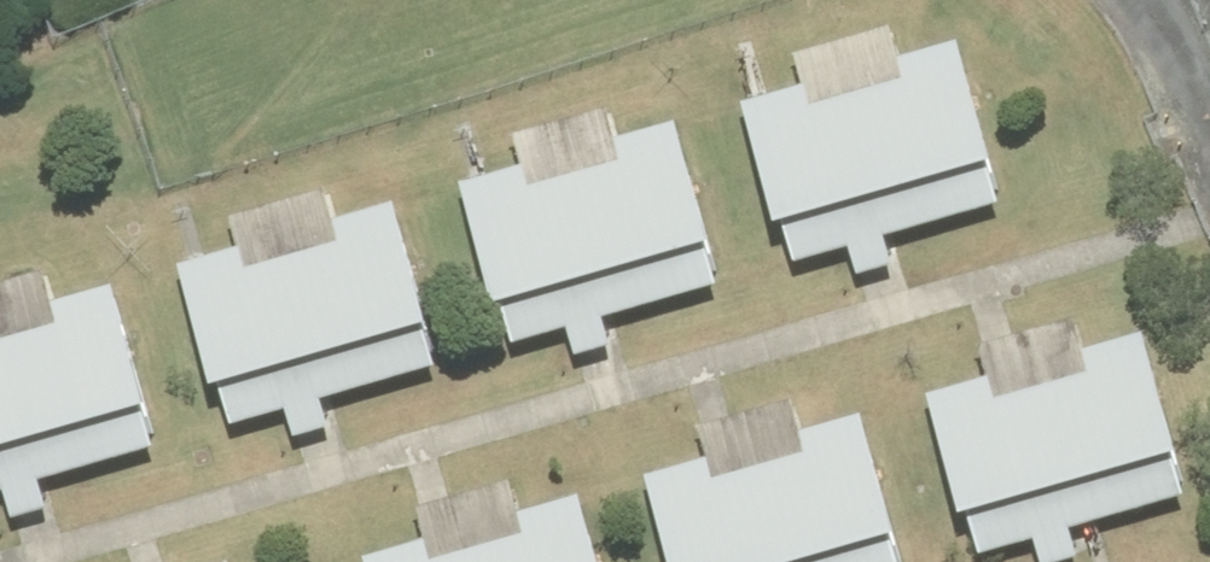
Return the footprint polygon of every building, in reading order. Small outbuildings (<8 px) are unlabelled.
[(757,100),(807,269),(860,253),(869,283),(914,270),(904,236),(1017,202),(1004,159),(1012,156),(977,39),(913,58),(903,25),(812,53),(821,81),(757,100)] [(476,182),(524,346),(582,329),(590,356),(626,346),(617,317),(732,283),(721,245),(732,242),(696,121),(633,139),(623,107),(522,136),(531,166),(476,182)] [(193,259),(246,429),(298,413),(307,441),(348,429),(338,397),(448,363),(436,323),(446,320),(409,201),(353,218),(343,183),(235,217),(243,244),(193,259)] [(19,486),(29,519),(65,508),(56,478),(166,445),(153,403),(164,399),(129,282),(69,300),(59,267),(0,284),(0,491),(19,486)] [(992,561),(1046,545),(1051,561),(1086,561),(1096,559),(1086,529),(1198,494),(1184,450),(1195,447),(1158,330),(1098,349),(1088,318),(984,350),(991,375),(939,391),(992,561)] [(686,561),(914,561),(905,532),(914,530),(878,413),(817,431),(806,396),(710,426),(719,455),(659,473),(686,561)] [(378,561),(621,561),(600,491),(531,512),(521,480),(422,509),(432,542),(377,558),(378,561)]
